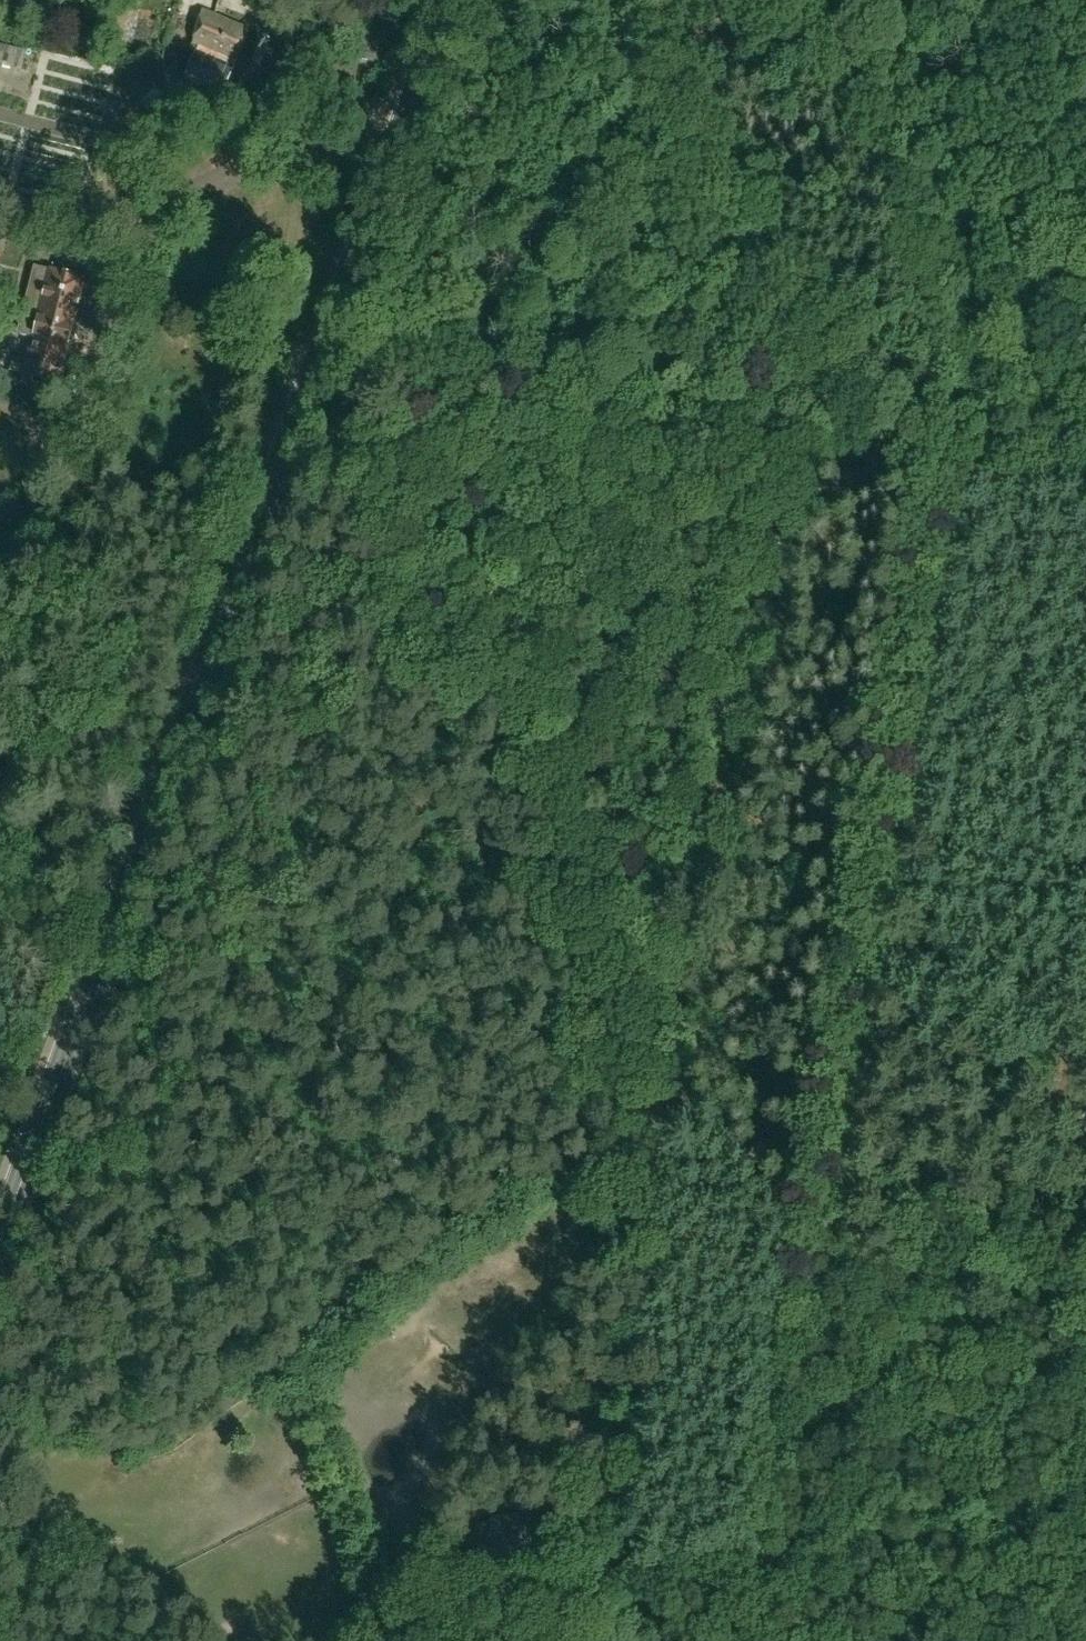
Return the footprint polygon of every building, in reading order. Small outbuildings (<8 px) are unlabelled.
[(199,52),(235,66),(248,33),(205,15),(192,49),(199,52)] [(21,71),(26,52),(0,46),(0,66),(21,71)] [(235,66),(199,52),(186,84),(197,89),(193,98),(208,104),(212,95),(222,99),(235,66)] [(55,393),(83,282),(51,274),(46,296),(29,292),(18,336),(34,340),(23,385),(55,393)]
